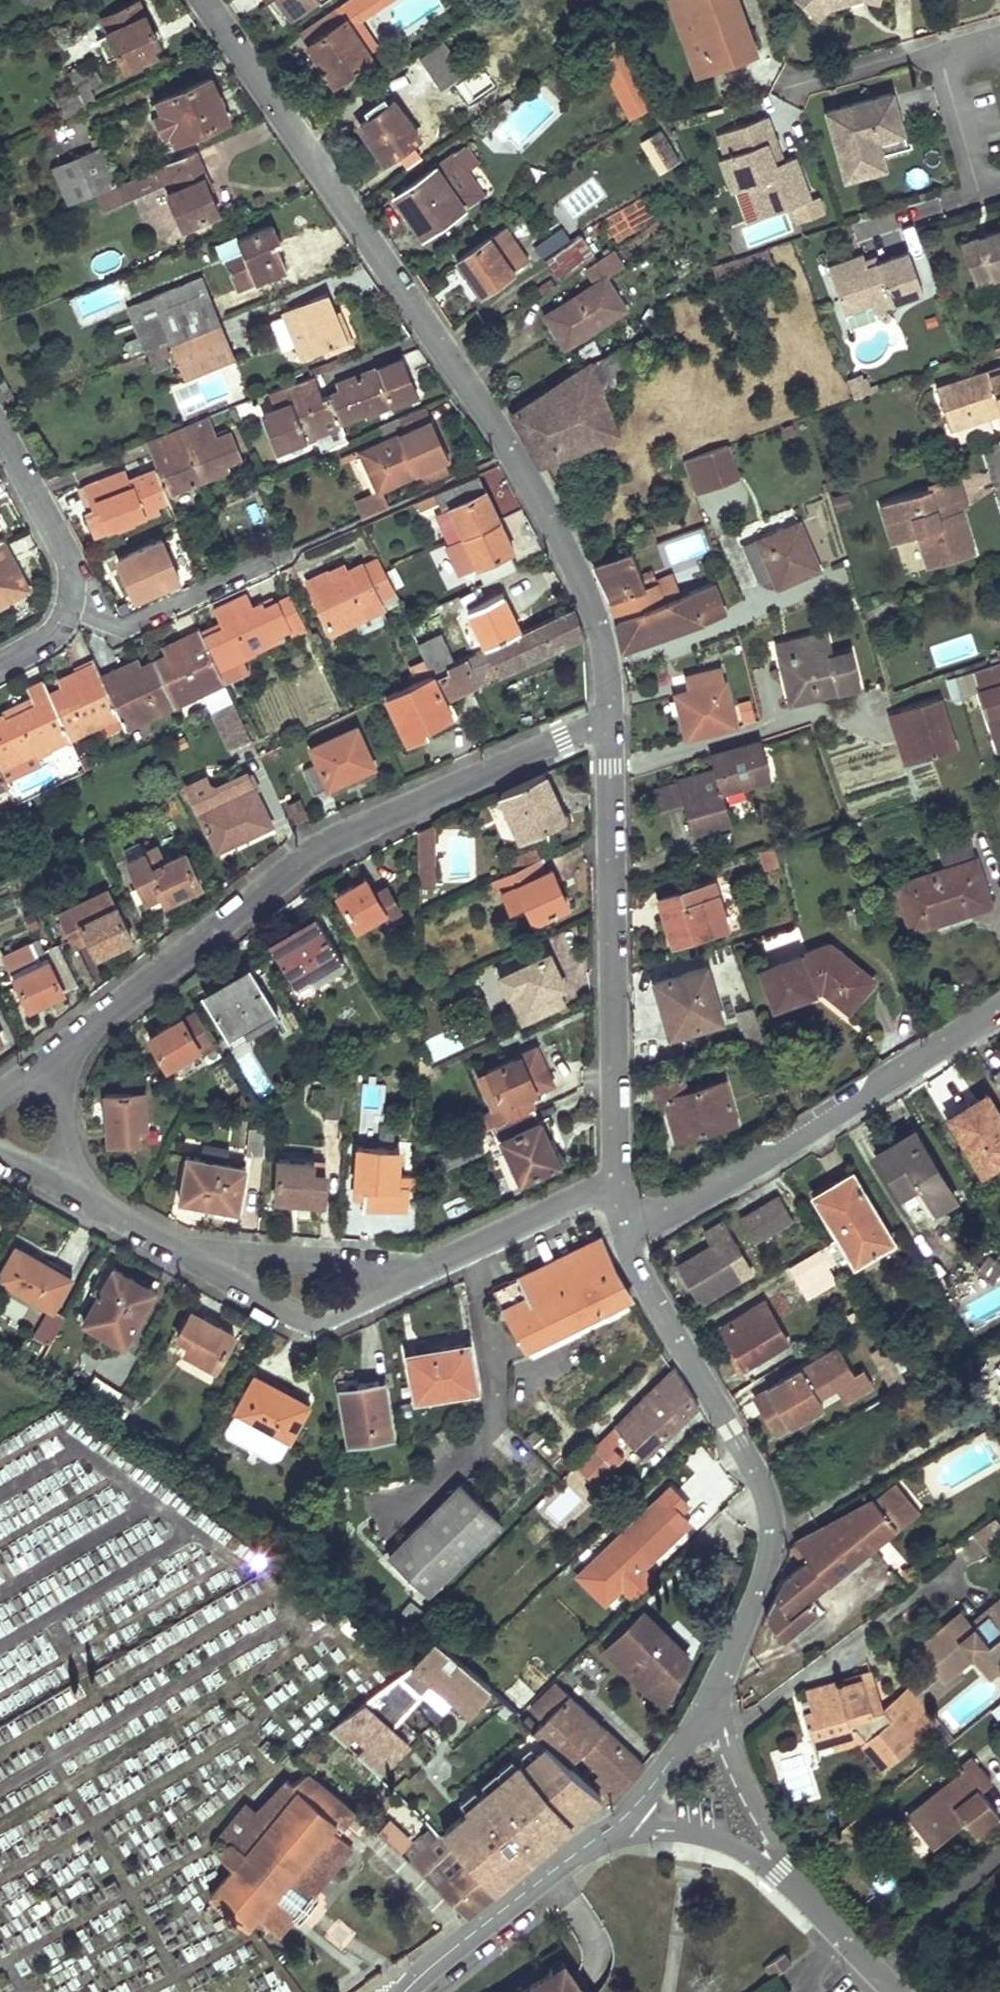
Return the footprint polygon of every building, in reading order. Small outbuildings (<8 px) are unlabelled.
[(289,20),(294,17),(282,0),(276,0),(289,20)] [(318,0),(282,0),(294,17),(318,0)] [(337,6),(344,18),(349,25),(374,9),(368,0),(345,0),(337,6)] [(374,9),(386,0),(368,0),(374,9)] [(709,69),(684,0),(668,0),(695,74),(709,69)] [(754,52),(735,0),(684,0),(709,69),(754,52)] [(813,16),(826,3),(836,0),(797,0),(813,16)] [(152,45),(159,42),(138,1),(101,18),(107,31),(97,36),(107,58),(118,53),(125,68),(156,53),(152,45)] [(321,57),(336,80),(370,56),(365,50),(375,44),(368,34),(359,40),(349,25),(344,18),(306,43),(316,60),(321,57)] [(599,58),(630,119),(654,103),(640,75),(635,77),(618,40),(610,45),(596,52),(599,58)] [(418,57),(439,88),(463,72),(441,41),(418,57)] [(321,57),(316,60),(332,82),(336,80),(321,57)] [(91,86),(100,82),(90,61),(80,65),(91,86)] [(94,101),(88,88),(91,86),(80,65),(68,71),(76,90),(56,99),(64,117),(86,107),(85,105),(94,101)] [(174,142),(229,118),(210,75),(156,99),(161,111),(155,114),(163,133),(169,130),(174,142)] [(825,112),(846,178),(885,166),(881,154),(877,139),(902,131),(890,92),(825,112)] [(358,123),(383,160),(417,137),(391,100),(358,123)] [(767,215),(809,199),(793,156),(782,160),(774,163),(767,142),(774,139),(766,116),(719,133),(727,155),(721,157),(733,191),(750,185),(755,183),(767,215)] [(656,151),(663,162),(673,156),(659,131),(642,142),(649,155),(656,151)] [(877,139),(881,154),(907,146),(902,131),(877,139)] [(782,160),(774,139),(767,142),(774,163),(782,160)] [(470,140),(400,190),(410,207),(405,211),(422,235),(480,195),(464,172),(475,164),(483,159),(470,140)] [(69,203),(116,184),(100,146),(53,166),(69,203)] [(202,174),(205,173),(195,150),(116,184),(124,200),(145,191),(144,188),(163,180),(183,227),(218,212),(202,174)] [(656,151),(649,155),(660,172),(677,162),(673,156),(663,162),(656,151)] [(475,164),(464,172),(480,195),(490,187),(475,164)] [(762,217),(767,215),(755,183),(750,185),(762,217)] [(400,190),(393,194),(405,211),(410,207),(400,190)] [(272,224),(268,226),(274,242),(278,240),(272,224)] [(274,242),(268,226),(238,238),(245,254),(226,262),(237,288),(285,268),(274,242)] [(456,260),(479,295),(512,272),(528,261),(503,226),(489,237),(456,260)] [(560,229),(553,234),(561,246),(568,240),(560,229)] [(961,244),(976,285),(999,277),(999,230),(985,235),(987,240),(981,242),(979,237),(961,244)] [(557,281),(594,255),(578,233),(568,240),(561,246),(553,234),(534,247),(557,281)] [(226,262),(245,254),(238,238),(237,236),(216,245),(224,263),(226,262)] [(589,331),(624,309),(604,277),(622,266),(612,249),(584,268),(595,284),(544,315),(561,342),(586,326),(589,331)] [(767,249),(733,259),(741,279),(772,269),(767,249)] [(863,253),(847,259),(850,268),(831,275),(845,312),(872,303),(874,310),(923,292),(908,250),(867,265),(863,253)] [(712,267),(718,286),(741,279),(733,259),(712,267)] [(828,266),(831,275),(850,268),(847,259),(828,266)] [(153,301),(169,341),(220,321),(201,277),(151,296),(153,301)] [(539,293),(552,285),(548,280),(536,289),(539,293)] [(301,358),(345,340),(327,293),(282,311),(283,313),(296,344),(301,358)] [(169,341),(153,301),(131,310),(146,350),(169,341)] [(296,344),(283,313),(268,320),(280,350),(296,344)] [(183,377),(234,357),(220,321),(169,341),(183,377)] [(586,326),(561,342),(565,347),(589,331),(586,326)] [(610,354),(619,380),(633,375),(623,348),(610,354)] [(610,354),(589,363),(600,393),(635,380),(633,375),(619,380),(610,354)] [(399,374),(408,371),(402,357),(338,382),(341,389),(329,393),(340,422),(364,412),(365,416),(379,411),(378,409),(409,397),(399,374)] [(510,415),(539,465),(617,434),(600,393),(589,363),(510,415)] [(948,428),(992,415),(991,410),(999,408),(999,410),(999,367),(935,388),(948,428)] [(399,374),(409,397),(418,393),(408,371),(399,374)] [(320,433),(341,424),(340,422),(329,393),(322,396),(313,375),(285,386),(290,400),(261,412),(276,449),(306,438),(307,440),(320,434),(320,433)] [(441,461),(448,457),(424,406),(398,417),(404,430),(360,450),(378,489),(421,470),(441,461)] [(224,463),(239,457),(228,431),(215,436),(212,429),(195,436),(190,423),(154,438),(164,465),(156,468),(167,494),(227,470),(224,463)] [(695,497),(725,486),(716,464),(731,458),(727,447),(697,459),(683,464),(687,472),(695,497)] [(716,464),(725,486),(740,480),(731,458),(716,464)] [(441,461),(421,470),(425,479),(445,470),(441,461)] [(155,504),(169,498),(167,494),(156,468),(127,478),(123,468),(83,485),(83,486),(79,488),(83,500),(88,498),(92,507),(86,510),(95,534),(116,526),(117,527),(131,522),(130,519),(157,509),(155,504)] [(490,497),(479,473),(435,493),(441,511),(450,507),(464,536),(500,519),(490,497)] [(957,474),(928,483),(930,488),(938,516),(960,510),(966,507),(957,474)] [(927,568),(973,554),(960,510),(938,516),(930,488),(879,504),(892,543),(918,536),(927,568)] [(362,517),(386,506),(378,489),(355,501),(362,517)] [(88,498),(83,500),(82,500),(86,510),(92,507),(88,498)] [(450,507),(441,511),(437,513),(450,542),(464,536),(450,507)] [(450,542),(472,588),(518,566),(510,550),(514,548),(500,519),(464,536),(450,542)] [(800,576),(818,569),(799,523),(743,546),(758,581),(772,575),(773,579),(797,569),(800,576)] [(0,539),(0,605),(7,602),(5,599),(28,587),(2,538),(0,539)] [(135,598),(179,578),(161,538),(117,557),(135,598)] [(600,582),(607,601),(644,588),(644,587),(639,573),(631,551),(630,549),(627,550),(592,563),(600,582)] [(329,570),(336,585),(314,595),(332,633),(355,622),(359,631),(363,633),(385,622),(387,616),(379,599),(385,597),(391,607),(401,602),(396,592),(385,571),(378,557),(362,565),(361,563),(346,570),(342,564),(329,570)] [(652,568),(639,573),(644,587),(666,579),(661,565),(652,568)] [(396,592),(405,588),(394,567),(385,571),(396,592)] [(615,625),(621,649),(706,619),(700,602),(710,599),(699,568),(666,579),(644,587),(644,588),(607,601),(615,625)] [(336,585),(329,570),(328,569),(306,579),(314,595),(336,585)] [(797,569),(773,579),(776,586),(800,576),(797,569)] [(203,635),(220,671),(235,665),(255,655),(254,652),(277,641),(274,636),(289,629),(276,601),(263,607),(261,602),(252,606),(246,593),(215,608),(224,626),(203,635)] [(471,616),(486,647),(520,631),(509,608),(502,594),(461,613),(463,619),(471,616)] [(710,599),(700,602),(706,619),(716,616),(710,599)] [(515,605),(509,608),(520,631),(526,628),(515,605)] [(474,652),(465,657),(477,683),(584,633),(572,607),(526,628),(520,631),(486,647),(474,652)] [(486,647),(471,616),(463,619),(460,621),(474,652),(486,647)] [(167,653),(154,659),(175,706),(202,694),(201,692),(224,681),(220,671),(203,635),(199,628),(163,645),(167,653)] [(441,632),(417,643),(431,672),(446,666),(455,661),(441,632)] [(788,641),(792,657),(780,660),(784,680),(792,678),(797,701),(860,686),(852,650),(830,655),(825,632),(788,641)] [(788,641),(776,644),(780,660),(792,657),(788,641)] [(433,677),(431,672),(386,693),(408,740),(426,731),(424,726),(450,714),(443,699),(477,683),(465,657),(455,661),(446,666),(448,670),(433,677)] [(101,675),(119,715),(125,728),(148,717),(149,718),(175,706),(154,659),(140,666),(136,658),(101,675)] [(63,685),(49,692),(69,735),(71,739),(97,727),(96,725),(119,715),(101,675),(94,661),(59,678),(63,685)] [(999,749),(999,666),(999,663),(972,671),(996,750),(999,749)] [(220,671),(224,681),(239,674),(235,665),(220,671)] [(686,737),(735,725),(721,669),(684,679),(687,692),(682,693),(688,719),(682,720),(686,737)] [(962,674),(954,677),(959,697),(967,695),(962,674)] [(792,678),(784,680),(790,702),(797,701),(792,678)] [(0,713),(0,765),(33,750),(35,754),(48,747),(47,745),(69,735),(49,692),(43,680),(28,687),(33,697),(36,703),(6,717),(3,711),(0,713)] [(682,693),(675,695),(682,720),(688,719),(682,693)] [(36,703),(33,697),(3,711),(6,717),(36,703)] [(898,742),(905,764),(953,749),(937,699),(899,711),(908,739),(898,742)] [(743,723),(755,721),(752,700),(739,703),(743,723)] [(233,746),(250,738),(233,701),(215,708),(233,746)] [(209,711),(227,749),(233,746),(215,708),(209,711)] [(304,769),(314,793),(329,786),(373,766),(355,726),(310,747),(318,763),(304,769)] [(714,770),(676,781),(682,801),(692,834),(710,829),(730,823),(721,791),(770,777),(759,739),(710,754),(714,770)] [(0,765),(0,772),(3,779),(39,762),(35,754),(33,750),(0,765)] [(80,758),(85,770),(93,766),(88,754),(80,758)] [(373,766),(329,786),(332,793),(376,774),(373,766)] [(271,823),(247,773),(211,791),(193,799),(217,849),(271,823)] [(551,790),(544,773),(539,775),(547,792),(551,790)] [(547,792),(539,775),(499,793),(519,838),(564,817),(551,790),(547,792)] [(193,799),(211,791),(205,778),(187,787),(193,799)] [(676,781),(654,787),(660,807),(682,801),(676,781)] [(296,818),(306,814),(300,798),(289,803),(296,818)] [(434,886),(433,823),(416,830),(417,887),(434,886)] [(895,883),(909,930),(933,923),(932,917),(967,906),(964,899),(987,892),(969,838),(938,848),(944,868),(895,883)] [(123,850),(150,907),(200,884),(184,851),(164,861),(156,845),(143,851),(138,842),(123,850)] [(516,868),(538,858),(532,846),(510,856),(516,868)] [(768,868),(779,865),(774,846),(762,850),(768,868)] [(544,871),(538,858),(516,868),(491,879),(497,892),(517,883),(533,920),(567,904),(555,878),(550,881),(545,871),(544,871)] [(550,881),(555,878),(551,868),(545,871),(550,881)] [(354,890),(368,883),(364,878),(351,886),(354,890)] [(701,933),(727,926),(713,880),(658,897),(668,934),(698,926),(701,933)] [(354,890),(351,886),(336,895),(356,928),(384,912),(387,916),(399,908),(386,886),(374,893),(368,883),(354,890)] [(88,940),(96,955),(132,938),(108,889),(74,906),(69,895),(53,903),(74,947),(88,940)] [(967,906),(932,917),(933,923),(991,904),(987,892),(964,899),(967,906)] [(312,982),(344,963),(313,911),(298,920),(302,927),(271,945),(294,984),(308,975),(312,982)] [(698,926),(668,934),(671,942),(701,933),(698,926)] [(47,958),(42,948),(38,940),(29,944),(38,963),(47,958)] [(38,1003),(77,985),(56,941),(42,948),(47,958),(38,963),(29,944),(13,951),(22,970),(13,974),(25,999),(35,994),(38,1003)] [(821,988),(847,1010),(872,980),(828,944),(759,968),(773,1006),(821,988)] [(560,977),(548,952),(514,968),(526,995),(512,1001),(522,1022),(565,1003),(558,988),(559,987),(555,979),(560,977)] [(275,982),(260,956),(247,963),(262,989),(275,982)] [(246,1034),(277,1016),(262,989),(247,963),(232,971),(236,978),(204,996),(227,1035),(242,1027),(246,1034)] [(680,1032),(720,1020),(704,965),(653,980),(665,1019),(675,1016),(680,1032)] [(526,995),(514,968),(500,974),(512,1001),(526,995)] [(555,979),(559,987),(563,985),(560,977),(555,979)] [(35,994),(25,999),(29,1008),(38,1003),(35,994)] [(200,1053),(214,1044),(195,1011),(182,1019),(180,1017),(147,1037),(166,1067),(197,1048),(200,1053)] [(675,1016),(665,1019),(670,1035),(680,1032),(675,1016)] [(741,1026),(747,1042),(764,1037),(758,1021),(741,1026)] [(548,1074),(536,1046),(517,1055),(518,1056),(486,1070),(502,1104),(492,1109),(468,1120),(474,1135),(491,1127),(533,1108),(527,1095),(547,1086),(543,1077),(548,1074)] [(419,1059),(419,1077),(432,1071),(425,1057),(419,1059)] [(502,1104),(486,1070),(476,1075),(492,1109),(502,1104)] [(552,1083),(548,1074),(543,1077),(547,1086),(552,1083)] [(682,1138),(735,1122),(723,1080),(685,1091),(681,1077),(653,1085),(657,1102),(664,1101),(670,1123),(677,1121),(682,1138)] [(339,1117),(342,1082),(325,1080),(325,1088),(311,1087),(309,1104),(324,1105),(324,1116),(339,1117)] [(112,1125),(106,1125),(108,1141),(138,1139),(136,1125),(146,1124),(143,1090),(104,1093),(105,1110),(111,1110),(112,1125)] [(986,1093),(966,1105),(968,1108),(971,1112),(991,1101),(986,1093)] [(999,1161),(999,1116),(991,1101),(971,1112),(968,1108),(949,1119),(981,1173),(999,1161)] [(539,1122),(533,1108),(491,1127),(497,1141),(501,1140),(520,1180),(563,1160),(553,1139),(548,1141),(540,1122),(539,1122)] [(266,1128),(257,1115),(251,1115),(250,1127),(266,1128)] [(677,1121),(670,1123),(675,1139),(682,1138),(677,1121)] [(248,1153),(264,1155),(266,1128),(250,1127),(248,1153)] [(934,1210),(955,1198),(914,1130),(875,1153),(900,1195),(919,1184),(934,1210)] [(199,1158),(229,1163),(232,1149),(201,1144),(199,1158)] [(397,1174),(399,1147),(358,1144),(354,1194),(362,1194),(362,1203),(405,1206),(406,1187),(397,1187),(397,1174)] [(229,1163),(199,1158),(186,1155),(179,1199),(238,1210),(245,1166),(229,1163)] [(311,1171),(312,1161),(277,1159),(275,1199),(292,1200),(293,1194),(307,1195),(307,1201),(323,1202),(325,1172),(311,1171)] [(853,1263),(892,1240),(851,1171),(813,1194),(853,1263)] [(419,1176),(397,1174),(397,1187),(406,1187),(419,1188),(419,1176)] [(739,1218),(752,1241),(792,1217),(778,1194),(739,1218)] [(700,1302),(750,1272),(721,1221),(704,1231),(711,1244),(683,1261),(694,1282),(689,1284),(700,1302)] [(510,1317),(508,1319),(525,1349),(630,1297),(613,1266),(600,1238),(517,1275),(518,1278),(496,1290),(510,1317)] [(788,1266),(797,1281),(815,1270),(824,1266),(834,1260),(825,1245),(788,1266)] [(49,1307),(53,1309),(72,1277),(17,1247),(0,1277),(0,1279),(49,1307)] [(683,1261),(677,1265),(689,1284),(694,1282),(683,1261)] [(824,1266),(815,1270),(821,1278),(828,1272),(824,1266)] [(100,1294),(85,1323),(124,1345),(155,1289),(114,1267),(103,1287),(96,1284),(93,1290),(100,1294)] [(742,1368),(787,1341),(763,1301),(746,1310),(748,1312),(724,1326),(740,1354),(736,1357),(742,1368)] [(861,1306),(853,1310),(858,1318),(865,1313),(861,1306)] [(53,1309),(49,1307),(33,1337),(49,1345),(55,1334),(65,1316),(53,1309)] [(192,1310),(177,1339),(187,1345),(183,1354),(216,1372),(236,1334),(192,1310)] [(870,1339),(878,1335),(865,1313),(858,1318),(870,1339)] [(408,1354),(416,1400),(479,1390),(470,1343),(408,1354)] [(817,1359),(834,1389),(863,1372),(845,1343),(817,1359)] [(885,1377),(877,1383),(884,1397),(908,1384),(883,1344),(870,1353),(885,1377)] [(916,1366),(905,1372),(911,1382),(922,1376),(916,1366)] [(615,1429),(632,1447),(642,1458),(698,1403),(676,1368),(615,1429)] [(753,1397),(775,1432),(822,1404),(800,1369),(783,1380),(781,1375),(775,1379),(778,1383),(753,1397)] [(254,1427),(275,1437),(289,1445),(310,1405),(255,1376),(234,1415),(254,1427)] [(82,1399),(110,1415),(122,1393),(94,1377),(82,1399)] [(340,1387),(349,1445),(394,1438),(385,1380),(340,1387)] [(135,1402),(122,1393),(110,1415),(124,1423),(135,1402)] [(275,1437),(254,1427),(249,1440),(254,1447),(260,1450),(268,1450),(275,1437)] [(615,1429),(607,1438),(624,1455),(632,1447),(615,1429)] [(614,1465),(624,1455),(607,1438),(596,1448),(614,1465)] [(596,1448),(576,1469),(592,1483),(597,1477),(599,1479),(614,1465),(596,1448)] [(461,1483),(389,1557),(429,1596),(477,1546),(482,1551),(499,1534),(494,1529),(501,1521),(461,1483)] [(893,1485),(870,1498),(894,1526),(913,1509),(893,1485)] [(684,1513),(691,1507),(670,1487),(606,1551),(645,1588),(653,1580),(639,1565),(644,1560),(648,1563),(691,1521),(684,1513)] [(806,1560),(825,1581),(894,1526),(870,1498),(793,1542),(795,1543),(791,1548),(803,1561),(804,1562),(806,1560)] [(973,1532),(990,1552),(999,1544),(999,1523),(994,1516),(973,1532)] [(791,1548),(786,1552),(798,1565),(803,1561),(791,1548)] [(622,1586),(625,1584),(637,1596),(645,1588),(606,1551),(591,1564),(604,1578),(609,1574),(622,1586)] [(804,1562),(803,1561),(798,1565),(783,1576),(764,1614),(784,1638),(816,1613),(804,1597),(825,1581),(806,1560),(804,1562)] [(967,1620),(972,1626),(988,1613),(999,1628),(999,1595),(967,1620)] [(416,1627),(425,1617),(416,1609),(407,1620),(416,1627)] [(960,1610),(952,1617),(965,1632),(972,1626),(967,1620),(960,1610)] [(687,1658),(642,1613),(605,1649),(648,1689),(649,1690),(663,1676),(674,1686),(687,1658)] [(999,1666),(999,1628),(988,1613),(972,1626),(965,1632),(952,1617),(915,1647),(942,1680),(971,1657),(986,1676),(999,1666)] [(465,1665),(435,1638),(417,1656),(456,1689),(452,1693),(475,1713),(495,1690),(465,1665)] [(805,1687),(813,1711),(842,1703),(836,1684),(862,1678),(872,1710),(883,1707),(870,1668),(838,1676),(805,1687)] [(664,1704),(674,1686),(663,1676),(649,1690),(664,1704)] [(892,1762),(923,1736),(893,1698),(883,1707),(872,1710),(862,1678),(836,1684),(842,1703),(813,1711),(803,1714),(812,1743),(854,1729),(863,1740),(874,1754),(881,1748),(892,1762)] [(545,1719),(534,1731),(535,1732),(546,1742),(570,1766),(583,1753),(602,1772),(590,1785),(601,1795),(609,1802),(622,1790),(643,1766),(568,1695),(567,1696),(552,1682),(531,1705),(545,1719)] [(907,1686),(893,1698),(923,1736),(938,1725),(907,1686)] [(999,1720),(999,1701),(991,1708),(999,1720)] [(332,1726),(385,1779),(406,1757),(378,1729),(381,1726),(358,1704),(332,1726)] [(854,1729),(812,1743),(814,1749),(832,1743),(834,1749),(863,1740),(854,1729)] [(953,1740),(943,1748),(957,1767),(971,1755),(956,1738),(953,1740)] [(494,1888),(601,1795),(590,1785),(570,1766),(546,1742),(517,1767),(515,1764),(463,1809),(465,1812),(441,1833),(445,1834),(452,1841),(455,1842),(494,1888)] [(881,1748),(874,1754),(884,1766),(892,1762),(881,1748)] [(907,1816),(930,1845),(963,1820),(962,1818),(980,1803),(972,1794),(989,1779),(971,1755),(957,1767),(961,1771),(907,1816)] [(355,1809),(312,1768),(294,1781),(337,1819),(343,1824),(355,1809)] [(330,1827),(337,1819),(294,1781),(289,1785),(284,1782),(258,1813),(247,1803),(221,1835),(228,1842),(222,1848),(232,1863),(221,1876),(223,1878),(210,1894),(249,1926),(251,1924),(255,1925),(258,1920),(275,1935),(292,1917),(289,1912),(291,1909),(278,1897),(288,1883),(302,1895),(307,1891),(310,1893),(352,1844),(338,1833),(330,1827)] [(338,1833),(344,1825),(343,1824),(337,1819),(330,1827),(338,1833)] [(479,1901),(494,1888),(455,1842),(452,1841),(445,1834),(441,1833),(439,1833),(431,1825),(405,1849),(398,1841),(401,1837),(388,1826),(383,1832),(466,1912),(479,1901)] [(298,1921),(317,1899),(310,1893),(307,1891),(302,1895),(288,1883),(278,1897),(291,1909),(289,1912),(292,1917),(298,1921)] [(766,1964),(774,1976),(794,1961),(786,1950),(766,1964)] [(562,1954),(545,1964),(549,1969),(550,1971),(564,1973),(568,1970),(571,1968),(562,1954)] [(579,1985),(568,1970),(564,1973),(550,1971),(549,1969),(513,1991),(583,1991),(579,1985)]
